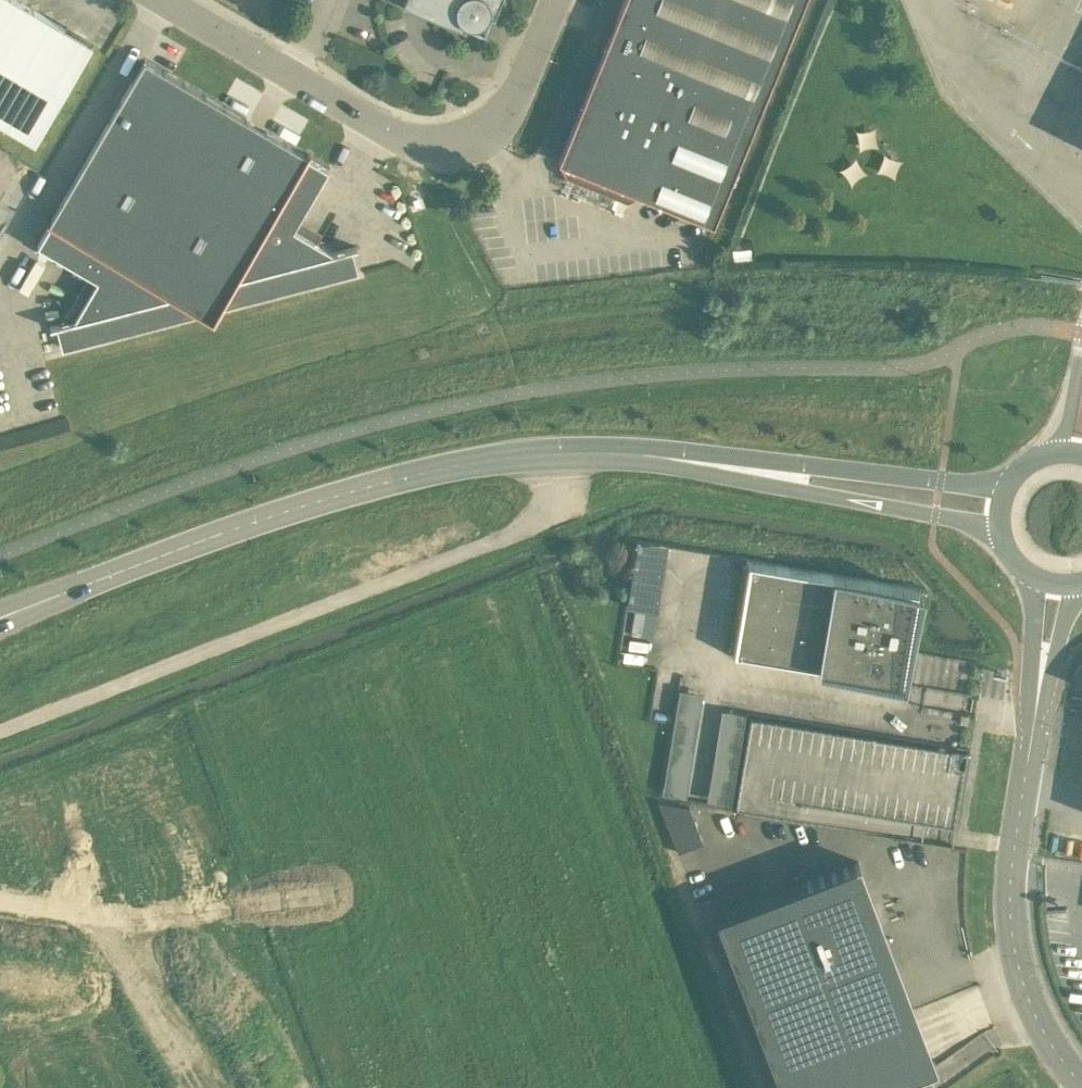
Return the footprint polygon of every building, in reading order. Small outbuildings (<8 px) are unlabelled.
[(7,125),(34,141),(91,43),(64,27),(18,0),(0,0),(0,121),(7,125)] [(465,27),(465,26),(461,24),(462,21),(464,22),(466,23),(467,23),(469,24),(470,24),(472,24),(473,24),(475,24),(476,24),(478,23),(479,23),(481,22),(482,21),(483,20),(484,19),(485,18),(486,17),(487,16),(488,14),(488,13),(492,14),(490,19),(491,19),(499,0),(397,0),(465,27)] [(558,159),(565,162),(562,168),(565,175),(626,200),(634,197),(636,191),(713,222),(803,0),(623,0),(558,159)] [(49,223),(37,244),(79,268),(87,273),(70,303),(58,323),(50,325),(50,326),(58,324),(64,347),(199,312),(212,319),(219,306),(355,271),(349,248),(357,246),(356,245),(333,251),(293,227),(328,168),(307,156),(309,153),(307,152),(306,154),(144,59),(49,221),(47,220),(46,221),(49,223)] [(628,631),(652,633),(658,552),(668,552),(668,541),(635,539),(628,631)] [(904,684),(920,587),(743,558),(727,654),(904,684)] [(955,827),(967,752),(750,716),(735,809),(921,839),(924,822),(955,827)] [(690,806),(659,800),(678,851),(703,842),(690,806)] [(714,914),(780,1087),(875,1087),(907,1076),(871,983),(898,973),(857,866),(860,865),(858,860),(714,914)]
